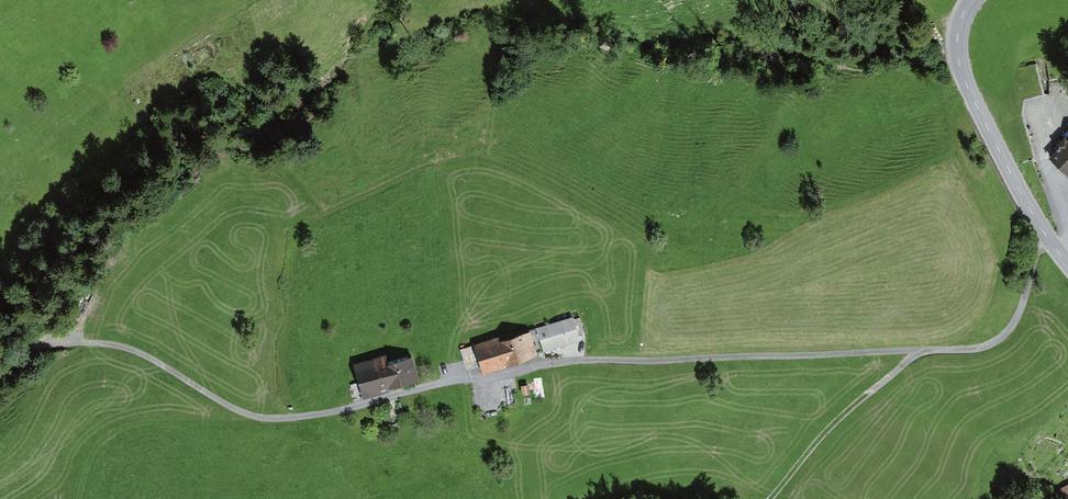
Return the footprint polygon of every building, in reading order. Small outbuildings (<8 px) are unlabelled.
[(1067,169),(1067,138),(1052,154),(1067,169)] [(582,341),(575,319),(480,348),(487,371),(582,341)] [(476,343),(462,348),(466,361),(480,357),(476,343)] [(357,368),(364,394),(407,383),(400,357),(357,368)]
